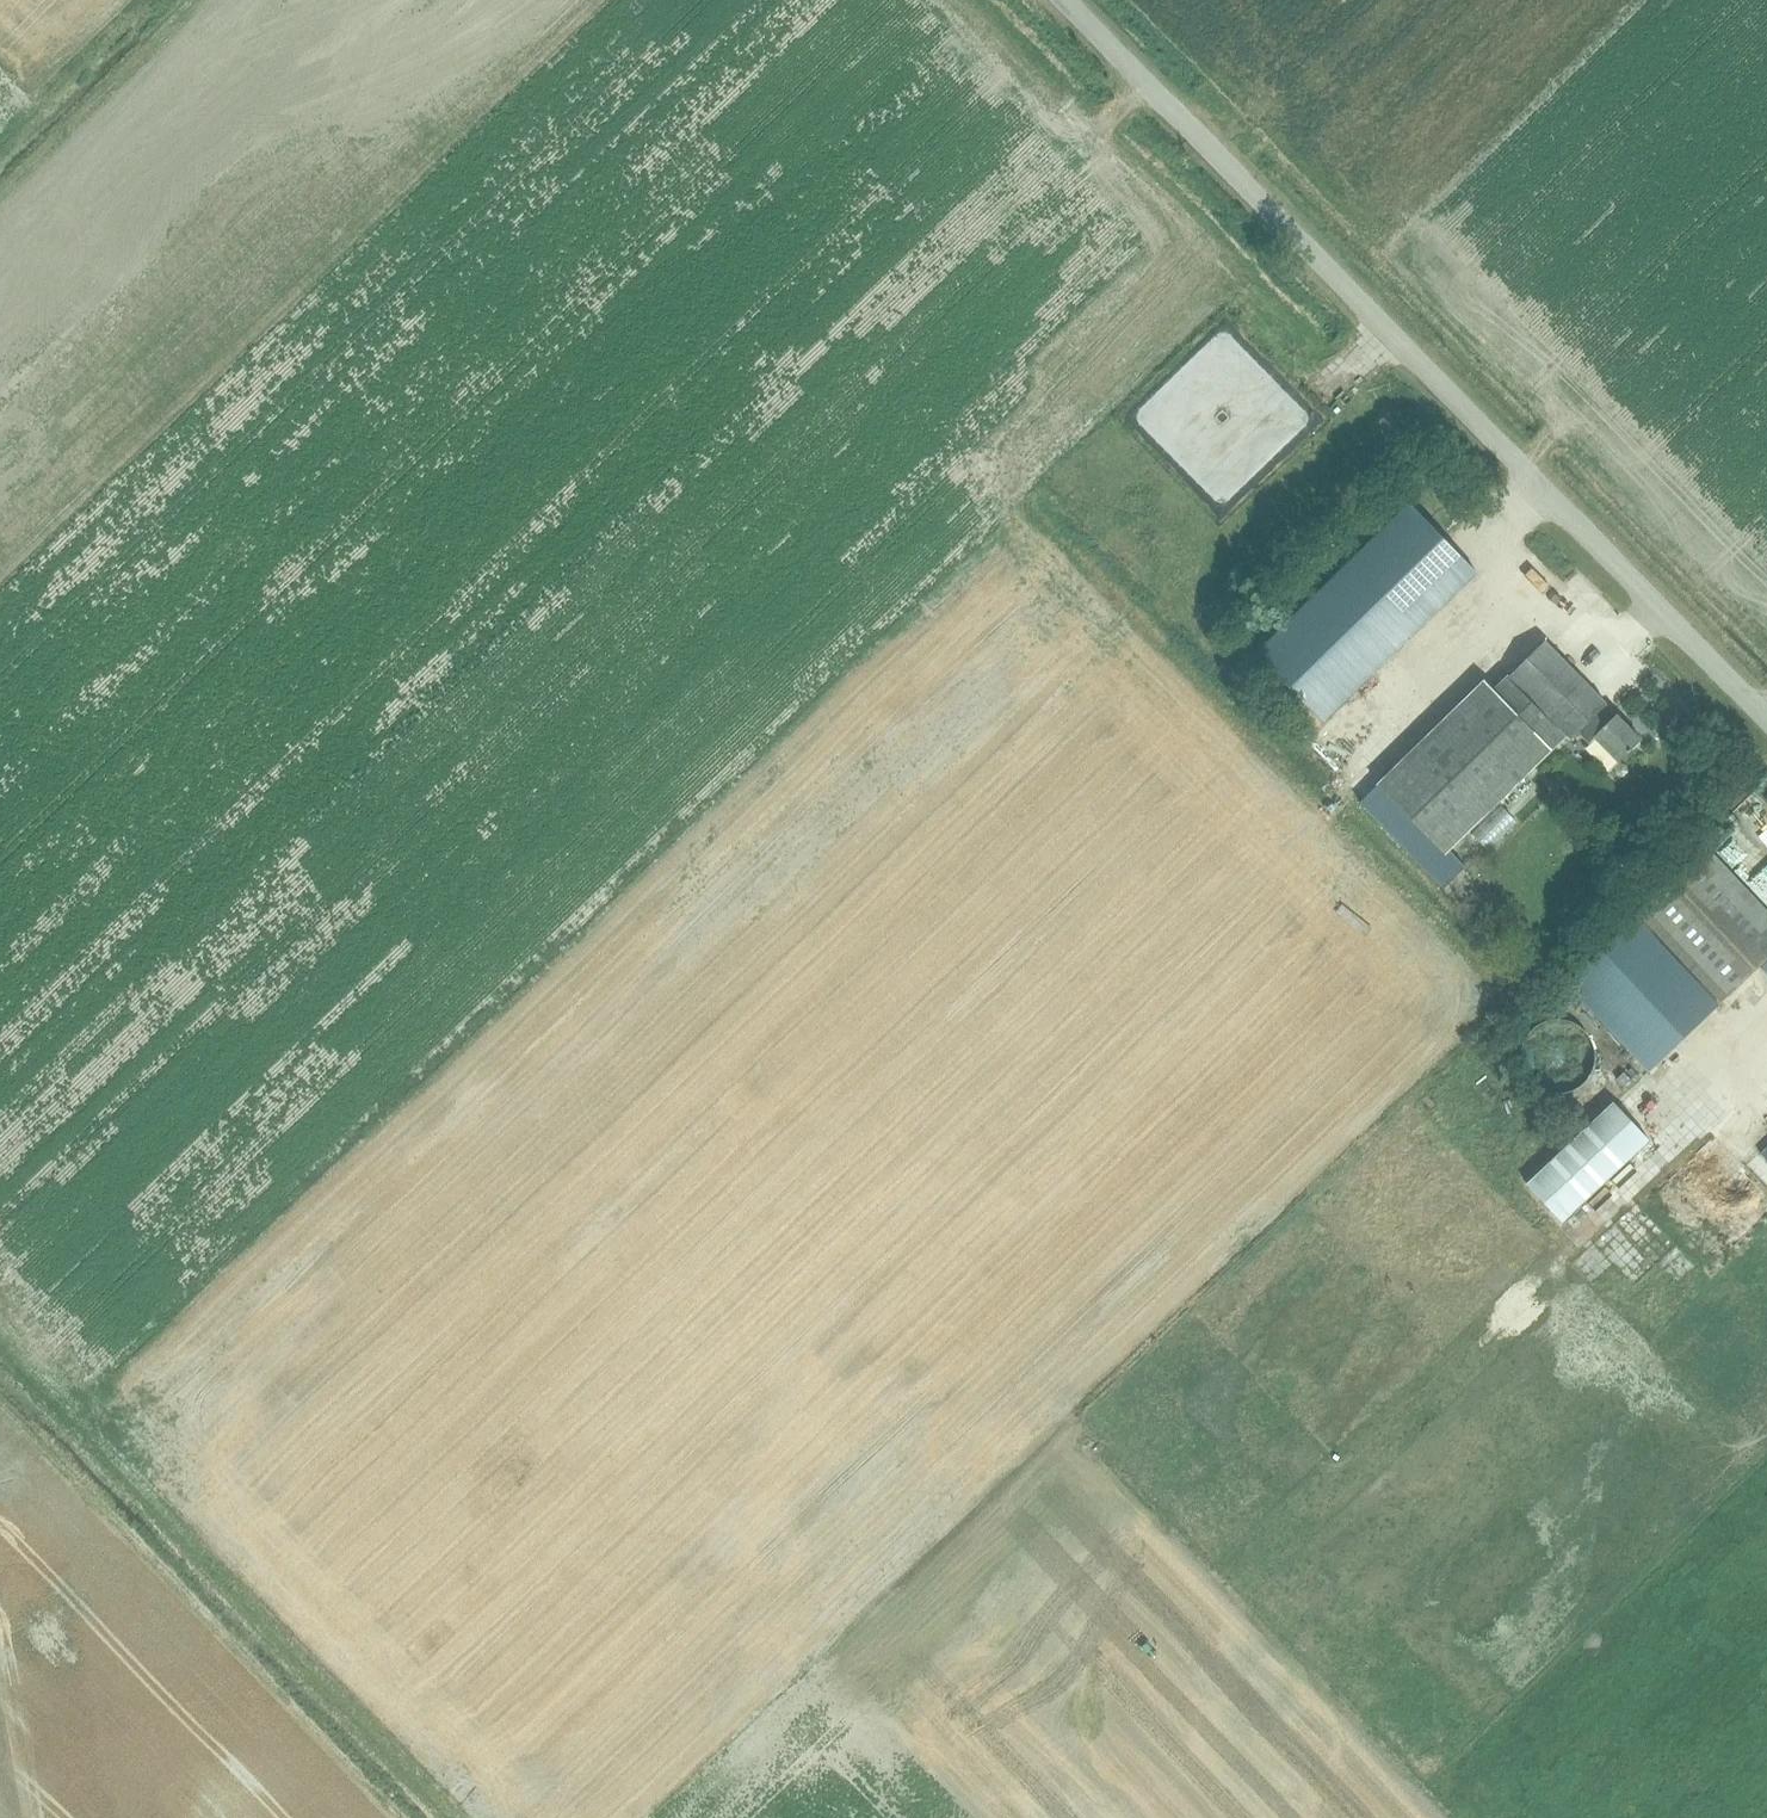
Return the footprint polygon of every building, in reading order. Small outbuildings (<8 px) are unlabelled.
[(1271,404),(1217,458),(1167,408),(1216,358),(1198,340),(1132,405),(1221,494),(1309,407),(1262,359),(1244,377),(1271,404)] [(1476,572),(1443,538),(1410,504),(1256,654),(1323,722),(1476,572)] [(1600,710),(1606,704),(1545,641),(1494,690),(1485,681),(1382,781),(1449,850),(1569,733),(1573,737),(1578,732),(1589,743),(1595,737),(1619,762),(1641,740),(1616,714),(1610,720),(1600,710)] [(1766,818),(1766,820),(1766,792),(1758,782),(1735,803),(1756,827),(1766,818)] [(1706,850),(1636,916),(1719,1003),(1766,958),(1766,915),(1706,850)] [(1766,897),(1766,866),(1758,855),(1742,869),(1766,897)] [(1649,1070),(1718,1004),(1635,917),(1565,983),(1649,1070)] [(1598,1064),(1599,1057),(1598,1050),(1596,1044),(1593,1038),(1589,1031),(1583,1027),(1576,1022),(1565,1020),(1558,1020),(1550,1021),(1542,1025),(1537,1029),(1531,1035),(1527,1041),(1525,1049),(1524,1056),(1524,1062),(1526,1070),(1530,1077),(1533,1082),(1538,1087),(1544,1090),(1550,1093),(1559,1094),(1567,1094),(1575,1092),(1581,1089),(1587,1084),(1593,1077),(1596,1071),(1598,1064)] [(1649,1139),(1614,1102),(1527,1184),(1562,1221),(1649,1139)] [(1584,1225),(1613,1196),(1603,1186),(1573,1215),(1584,1225)]
